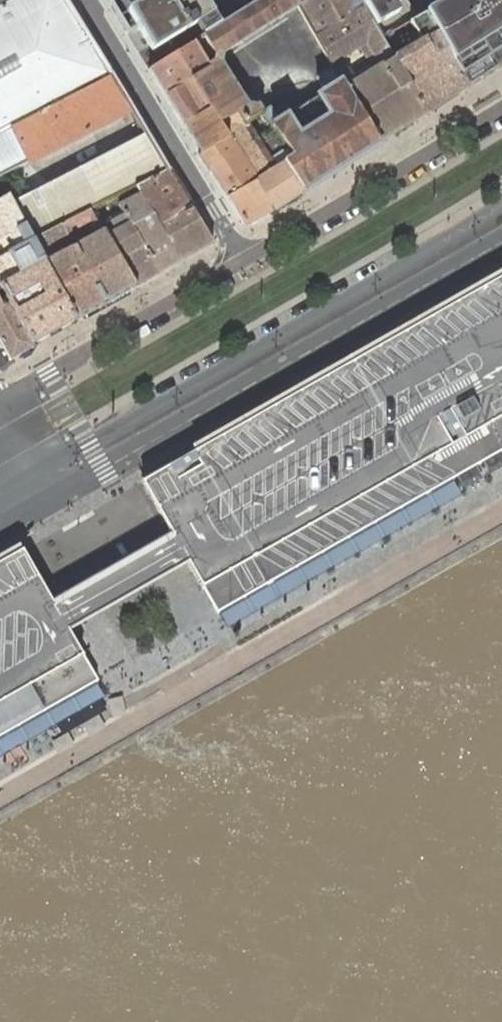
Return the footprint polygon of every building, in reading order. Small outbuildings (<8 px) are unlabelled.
[(112,75),(66,0),(18,0),(0,10),(0,133),(112,75)] [(18,0),(0,0),(0,10),(18,0)] [(153,52),(215,14),(207,0),(122,0),(153,52)] [(296,0),(261,0),(175,54),(211,111),(185,125),(202,153),(227,137),(218,123),(238,111),(246,124),(262,113),(258,107),(256,108),(248,106),(220,62),(223,54),(299,6),(296,0)] [(427,114),(382,38),(360,0),(309,0),(299,6),(334,67),(379,144),(427,114)] [(382,38),(415,19),(404,0),(360,0),(382,38)] [(423,9),(425,13),(462,76),(501,50),(501,0),(438,0),(423,9)] [(427,114),(468,88),(462,76),(425,13),(415,19),(382,38),(427,114)] [(211,111),(175,54),(150,70),(184,126),(185,125),(211,111)] [(304,191),(379,144),(334,67),(317,78),(326,91),(278,121),(270,108),(263,113),(293,156),(284,162),(304,191)] [(0,133),(0,178),(132,109),(112,75),(0,133)] [(274,211),(304,191),(284,162),(293,156),(263,113),(262,113),(246,124),(238,111),(218,123),(227,137),(274,211)] [(147,133),(12,203),(32,240),(61,225),(89,211),(114,198),(135,186),(169,169),(147,133)] [(245,227),(274,211),(227,137),(202,153),(199,155),(209,170),(211,170),(245,227)] [(214,243),(169,169),(135,186),(181,261),(214,243)] [(181,261),(135,186),(114,198),(129,223),(159,273),(181,261)] [(10,200),(0,205),(0,286),(32,344),(75,320),(32,240),(12,203),(10,200)] [(105,236),(89,211),(61,225),(105,303),(135,287),(105,236)] [(159,273),(129,223),(105,236),(135,287),(159,273)] [(105,303),(61,225),(32,240),(75,320),(105,303)] [(143,482),(173,536),(179,546),(184,555),(217,613),(493,457),(501,452),(501,278),(143,482)] [(11,360),(33,347),(32,344),(0,286),(0,341),(11,360)] [(173,536),(54,604),(59,615),(67,625),(184,555),(179,546),(173,536)] [(97,682),(67,625),(59,615),(54,604),(23,550),(0,563),(0,737),(97,682)]
